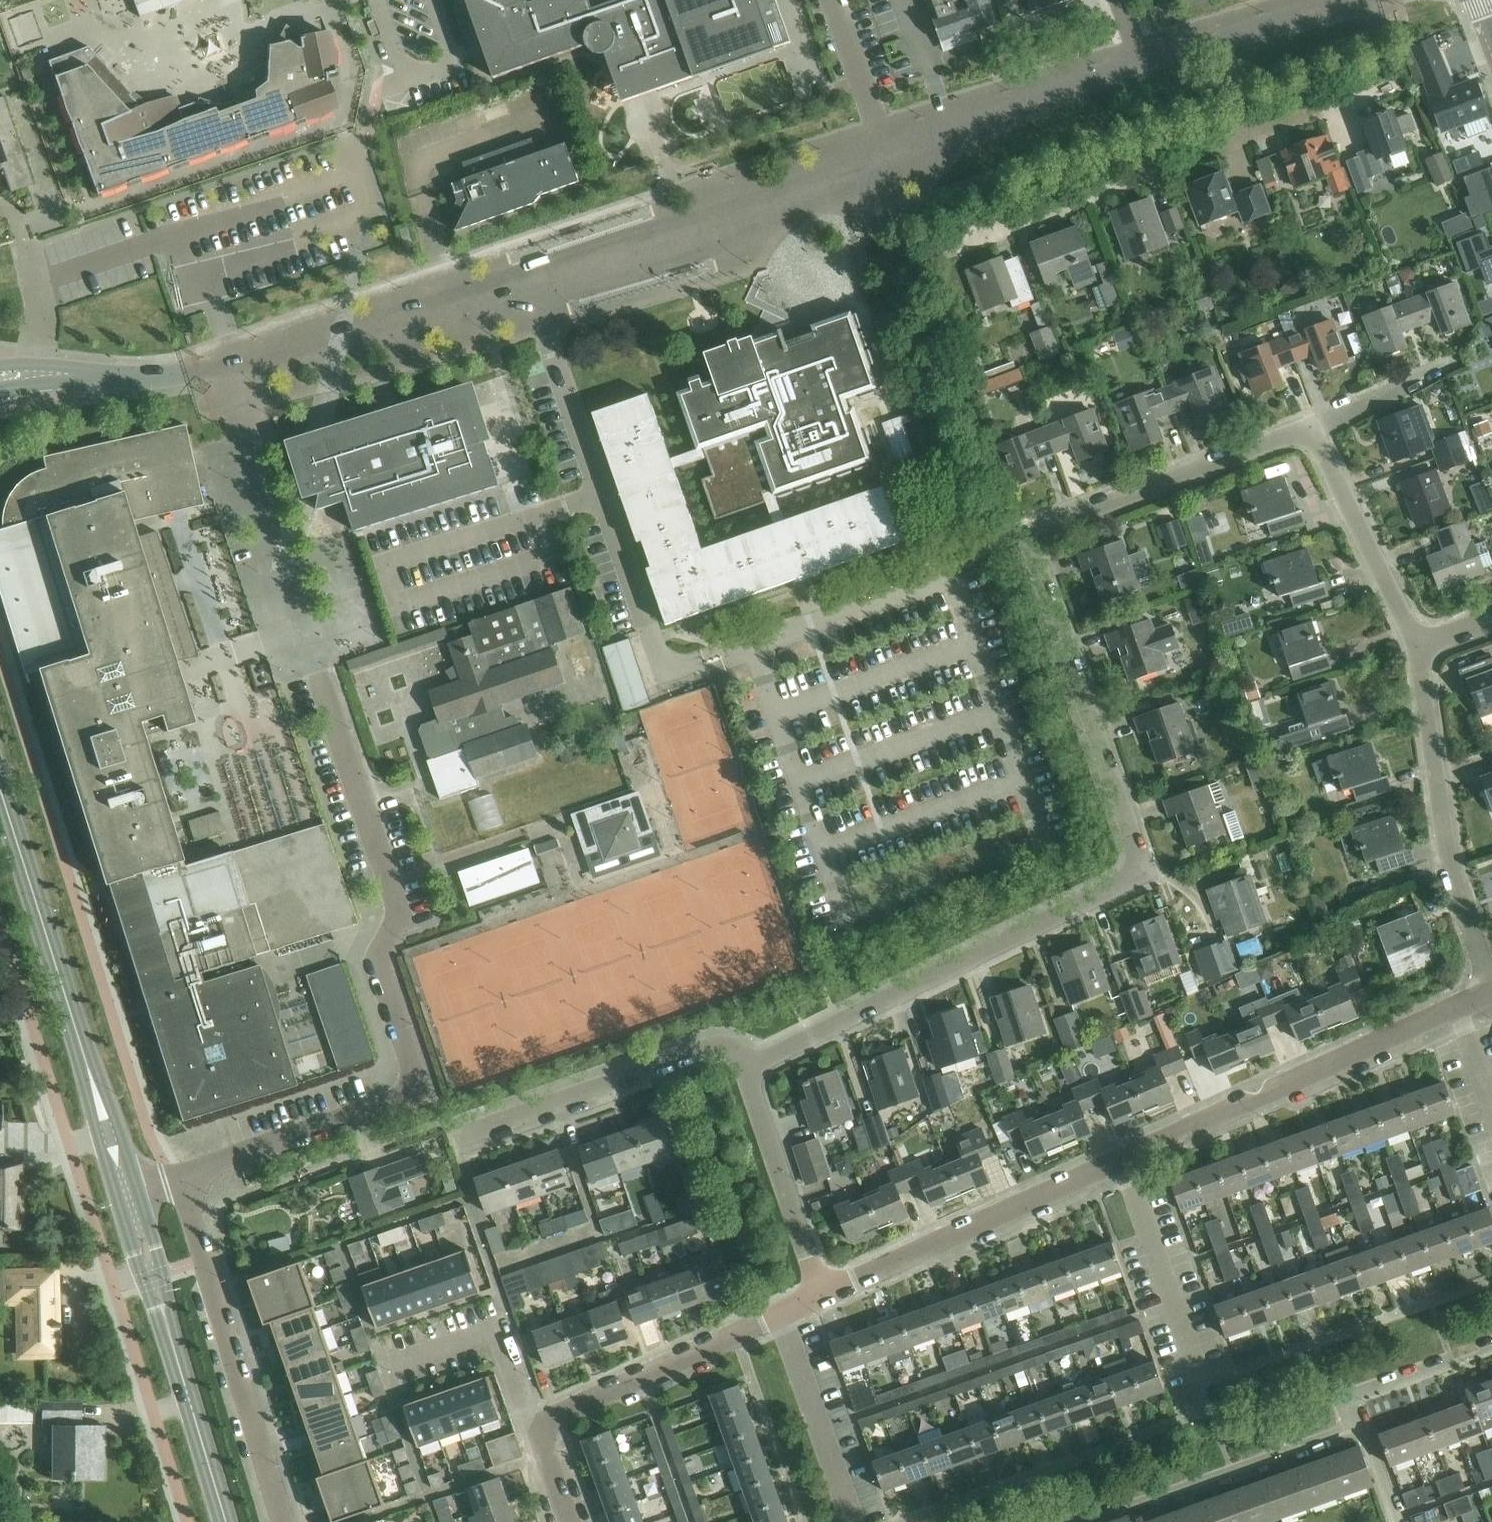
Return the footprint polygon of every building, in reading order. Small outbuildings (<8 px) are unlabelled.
[(140,16),(184,0),(134,0),(140,16)] [(494,77),(588,44),(606,53),(624,101),(657,89),(792,42),(777,0),(467,0),(494,77)] [(945,52),(978,40),(975,32),(1000,24),(991,0),(926,0),(945,52)] [(1068,0),(1028,0),(1032,13),(1068,0)] [(83,156),(97,194),(114,189),(133,180),(154,174),(169,167),(185,162),(201,157),(216,150),(233,146),(249,139),(262,134),(280,129),(298,121),(317,115),(336,107),(326,81),(325,75),(334,73),(331,53),(327,33),(301,38),(290,30),(283,39),(283,42),(267,46),(266,81),(254,90),(255,94),(235,101),(235,100),(224,104),(193,102),(179,108),(174,95),(145,103),(139,106),(138,103),(130,95),(132,93),(89,46),(48,60),(60,93),(64,109),(71,124),(76,141),(83,156)] [(1413,48),(1402,52),(1410,70),(1415,83),(1426,79),(1432,96),(1429,97),(1442,130),(1444,129),(1486,114),(1475,83),(1474,80),(1455,87),(1435,40),(1434,37),(1412,46),(1413,48)] [(29,67),(21,70),(25,81),(33,78),(29,67)] [(35,184),(3,95),(0,96),(0,169),(3,168),(12,192),(35,184)] [(1375,150),(1359,155),(1360,159),(1349,163),(1360,193),(1372,189),(1369,179),(1384,173),(1379,158),(1405,149),(1399,133),(1395,119),(1392,111),(1364,121),(1375,150)] [(1410,114),(1395,119),(1399,133),(1415,127),(1410,114)] [(1294,188),(1326,175),(1334,194),(1349,188),(1341,170),(1328,136),(1315,141),(1314,140),(1296,147),(1296,148),(1281,154),(1294,188)] [(456,230),(456,231),(535,203),(542,195),(580,181),(566,144),(538,154),(533,139),(464,163),(469,178),(452,184),(458,201),(457,205),(467,210),(457,230),(456,230)] [(1443,153),(1426,160),(1436,186),(1453,179),(1443,153)] [(1265,185),(1275,182),(1267,159),(1257,162),(1265,185)] [(1464,198),(1471,217),(1480,214),(1491,209),(1491,170),(1484,173),(1483,174),(1467,179),(1473,195),(1464,198)] [(1242,222),(1268,213),(1259,187),(1232,196),(1223,172),(1184,186),(1198,225),(1238,211),(1242,222)] [(1128,258),(1167,243),(1150,198),(1110,213),(1128,258)] [(1169,232),(1183,226),(1175,205),(1160,211),(1169,232)] [(81,212),(73,215),(76,223),(84,220),(81,212)] [(1483,216),(1472,220),(1476,231),(1487,226),(1483,216)] [(1068,268),(1075,288),(1097,279),(1095,273),(1099,271),(1104,283),(1093,287),(1101,308),(1119,302),(1104,262),(1092,266),(1077,225),(1031,243),(1047,287),(1060,282),(1057,272),(1068,268)] [(401,229),(405,243),(414,241),(410,227),(401,229)] [(1457,243),(1468,273),(1483,267),(1489,283),(1491,282),(1491,249),(1485,233),(1457,243)] [(1013,307),(1034,299),(1021,265),(1007,270),(1003,258),(967,272),(979,304),(998,297),(1001,303),(1010,300),(1013,307)] [(1413,270),(1400,275),(1404,285),(1417,280),(1413,270)] [(1293,277),(1279,291),(1288,300),(1302,287),(1293,277)] [(1470,323),(1455,285),(1449,287),(1447,282),(1428,289),(1430,294),(1410,301),(1420,326),(1439,319),(1444,333),(1470,323)] [(1192,292),(1199,311),(1209,306),(1211,309),(1215,307),(1206,284),(1201,286),(1202,289),(1192,292)] [(1040,301),(1031,305),(1041,330),(1031,333),(1039,355),(1041,360),(1060,353),(1050,325),(1049,326),(1040,301)] [(1401,333),(1420,326),(1410,301),(1365,318),(1380,357),(1406,347),(1401,333)] [(1332,321),(1298,334),(1289,311),(1278,315),(1287,338),(1296,362),(1316,354),(1321,369),(1347,360),(1332,321)] [(691,389),(678,393),(697,449),(671,458),(648,393),(593,413),(639,542),(644,541),(653,567),(648,569),(666,624),(903,542),(884,487),(784,522),(775,495),(778,494),(779,498),(793,493),(792,489),(796,487),(798,492),(811,487),(810,483),(817,480),(818,485),(832,480),(830,475),(837,473),(839,477),(852,473),(850,468),(855,467),(857,471),(871,466),(869,462),(872,461),(867,445),(872,444),(867,430),(862,432),(850,397),(860,394),(862,399),(876,394),(874,389),(877,388),(869,366),(875,364),(870,351),(864,353),(863,348),(868,346),(863,333),(858,335),(856,330),(861,327),(857,315),(851,317),(849,312),(811,326),(814,335),(793,342),(781,337),(779,332),(752,341),(749,338),(703,354),(713,381),(701,385),(698,376),(688,380),(691,389)] [(1480,321),(1487,340),(1491,338),(1491,316),(1480,321)] [(1130,330),(1111,337),(1117,353),(1135,347),(1130,330)] [(1248,353),(1242,355),(1256,394),(1282,384),(1277,369),(1296,362),(1287,338),(1267,345),(1265,340),(1246,347),(1248,353)] [(1021,369),(977,385),(980,394),(1002,387),(1002,388),(1025,380),(1021,369)] [(1201,425),(1230,414),(1213,369),(1165,387),(1174,413),(1193,406),(1201,425)] [(1045,389),(1041,376),(1028,380),(1033,394),(1045,389)] [(355,428),(320,436),(293,442),(309,496),(321,492),(318,510),(346,501),(355,530),(500,485),(486,441),(487,440),(471,387),(412,410),(355,428)] [(1155,420),(1174,413),(1165,387),(1117,405),(1134,451),(1162,440),(1155,420)] [(1090,389),(1077,394),(1082,406),(1095,401),(1090,389)] [(1393,417),(1379,423),(1393,461),(1393,462),(1428,449),(1421,431),(1431,428),(1423,406),(1413,410),(1393,417)] [(1080,461),(1108,451),(1093,411),(1045,429),(1054,453),(1074,446),(1080,461)] [(901,416),(882,423),(895,460),(914,454),(901,416)] [(1487,419),(1472,425),(1477,438),(1491,433),(1487,419)] [(26,679),(28,678),(27,674),(38,671),(104,884),(104,885),(108,884),(108,887),(110,893),(146,1006),(147,1011),(169,1080),(170,1086),(181,1121),(296,1085),(295,1085),(258,965),(254,966),(251,957),(330,932),(331,932),(359,923),(324,823),(323,824),(222,857),(222,856),(180,868),(178,862),(183,860),(140,722),(160,716),(165,732),(194,723),(177,667),(194,661),(163,596),(159,583),(151,585),(131,521),(204,505),(186,424),(43,457),(46,468),(44,469),(38,471),(35,472),(30,474),(27,476),(23,479),(20,481),(16,486),(14,488),(11,493),(9,495),(7,501),(6,503),(4,509),(3,512),(2,518),(2,521),(2,529),(0,529),(0,595),(26,679)] [(1035,461),(1054,453),(1045,429),(997,447),(1012,487),(1041,476),(1035,461)] [(1442,471),(1468,461),(1473,460),(1476,469),(1481,467),(1468,433),(1432,446),(1442,471)] [(1417,525),(1450,512),(1436,472),(1402,485),(1417,525)] [(1271,535),(1307,524),(1303,510),(1297,512),(1286,478),(1241,492),(1248,513),(1252,512),(1256,525),(1266,522),(1271,535)] [(1477,505),(1480,514),(1491,509),(1491,507),(1489,500),(1477,505)] [(1162,527),(1170,551),(1186,545),(1178,521),(1162,527)] [(1471,543),(1464,525),(1439,534),(1446,553),(1430,559),(1440,588),(1484,572),(1482,569),(1491,565),(1491,560),(1485,542),(1474,546),(1473,543),(1471,543)] [(1123,540),(1079,555),(1084,572),(1092,569),(1103,602),(1140,589),(1155,584),(1144,550),(1129,555),(1123,540)] [(1294,607),(1330,595),(1325,581),(1320,583),(1309,549),(1264,563),(1271,585),(1275,583),(1279,596),(1290,593),(1294,607)] [(1207,552),(1196,556),(1201,570),(1212,566),(1207,552)] [(1196,569),(1183,574),(1188,587),(1201,582),(1196,569)] [(1218,571),(1205,575),(1209,586),(1221,582),(1218,571)] [(428,760),(441,799),(480,786),(477,777),(537,756),(526,725),(521,727),(518,719),(513,716),(506,719),(500,702),(562,681),(552,650),(558,648),(556,642),(585,632),(571,589),(472,622),(476,634),(449,643),(462,681),(431,691),(440,719),(422,725),(420,730),(428,754),(434,758),(428,760)] [(1185,600),(1193,625),(1211,619),(1203,594),(1185,600)] [(1234,618),(1220,623),(1226,640),(1240,635),(1234,618)] [(1131,681),(1168,668),(1163,653),(1181,647),(1172,623),(1155,629),(1151,620),(1106,635),(1112,651),(1119,648),(1131,681)] [(1279,634),(1294,680),(1332,667),(1328,654),(1324,655),(1313,622),(1279,634)] [(630,641),(602,651),(622,712),(650,703),(630,641)] [(1491,715),(1491,659),(1459,671),(1468,696),(1472,694),(1481,719),(1491,715)] [(1255,682),(1243,686),(1249,702),(1261,698),(1255,682)] [(1332,682),(1298,693),(1307,722),(1289,728),(1291,733),(1279,737),(1280,739),(1260,746),(1265,763),(1287,756),(1285,752),(1352,730),(1347,714),(1343,715),(1332,682)] [(1148,700),(1133,705),(1136,713),(1151,708),(1148,700)] [(1160,764),(1197,751),(1200,758),(1211,754),(1206,742),(1200,744),(1192,722),(1187,723),(1180,702),(1135,717),(1141,733),(1148,730),(1160,764)] [(1357,800),(1393,789),(1389,776),(1383,778),(1371,742),(1327,756),(1334,778),(1338,777),(1343,790),(1353,787),(1357,800)] [(574,743),(559,748),(565,764),(579,759),(574,743)] [(1259,761),(1245,766),(1249,778),(1263,773),(1259,761)] [(1478,777),(1483,792),(1487,791),(1491,806),(1491,772),(1478,777)] [(1189,847),(1226,834),(1209,785),(1164,800),(1170,816),(1177,813),(1189,847)] [(637,836),(652,831),(639,793),(575,815),(588,853),(603,848),(607,859),(641,848),(637,836)] [(218,810),(189,820),(194,839),(225,829),(218,810)] [(1395,814),(1351,828),(1351,829),(1347,830),(1346,831),(1345,832),(1344,833),(1343,834),(1342,836),(1342,838),(1342,840),(1346,853),(1357,849),(1362,848),(1366,862),(1376,859),(1380,872),(1416,861),(1411,846),(1406,848),(1395,814)] [(558,838),(534,846),(537,855),(560,847),(558,838)] [(1286,838),(1270,843),(1273,851),(1289,846),(1286,838)] [(465,874),(465,875),(475,902),(472,903),(473,904),(540,882),(529,850),(528,851),(529,853),(493,865),(492,860),(484,863),(485,867),(465,874)] [(1248,851),(1238,855),(1246,878),(1251,877),(1256,875),(1248,851)] [(1229,935),(1266,922),(1251,877),(1246,878),(1223,886),(1223,885),(1208,890),(1216,912),(1220,910),(1229,935)] [(1331,918),(1323,894),(1310,898),(1317,923),(1331,918)] [(1396,974),(1438,958),(1421,914),(1380,929),(1396,974)] [(1143,976),(1181,961),(1164,916),(1133,928),(1141,950),(1134,952),(1143,976)] [(1304,922),(1302,930),(1307,936),(1314,934),(1317,926),(1312,920),(1304,922)] [(1239,969),(1228,939),(1209,945),(1220,976),(1239,969)] [(1073,1004),(1111,990),(1094,944),(1063,955),(1071,976),(1064,978),(1073,1004)] [(1352,956),(1341,960),(1345,970),(1356,966),(1352,956)] [(1270,959),(1256,965),(1262,978),(1271,973),(1274,967),(1270,959)] [(306,975),(338,1071),(373,1059),(341,963),(306,975)] [(1349,994),(1365,988),(1356,966),(1345,970),(1339,973),(1343,984),(1314,996),(1328,1029),(1359,1017),(1349,994)] [(1138,986),(1120,993),(1131,1023),(1154,1014),(1144,989),(1139,991),(1138,986)] [(1008,1045),(1047,1032),(1032,987),(1000,997),(1007,1019),(1000,1021),(1008,1045)] [(1299,990),(1282,996),(1269,1001),(1278,1024),(1290,1019),(1300,1041),(1328,1029),(1314,996),(1303,1000),(1299,990)] [(808,992),(794,998),(795,1001),(798,1007),(812,1001),(808,992)] [(1262,1017),(1233,1029),(1246,1063),(1275,1051),(1266,1029),(1278,1024),(1269,1001),(1257,1006),(1262,1017)] [(778,1018),(789,1012),(785,1004),(774,1010),(778,1018)] [(1176,1004),(1164,1009),(1169,1020),(1175,1017),(1179,1009),(1176,1004)] [(939,1039),(931,1042),(940,1068),(978,1055),(988,1052),(981,1032),(971,1035),(962,1009),(932,1020),(939,1039)] [(1077,1010),(1054,1019),(1067,1052),(1090,1043),(1077,1010)] [(1123,1028),(1113,1032),(1117,1043),(1127,1039),(1123,1028)] [(1217,1075),(1246,1063),(1233,1029),(1204,1041),(1200,1030),(1187,1035),(1196,1057),(1208,1052),(1217,1075)] [(1160,1066),(1132,1078),(1146,1112),(1175,1100),(1165,1078),(1188,1068),(1179,1046),(1156,1056),(1160,1066)] [(1007,1048),(987,1054),(996,1084),(1016,1078),(1007,1048)] [(881,1109),(919,1096),(904,1051),(873,1061),(880,1081),(872,1084),(881,1109)] [(1071,1057),(1060,1062),(1065,1073),(1075,1068),(1071,1057)] [(942,1072),(922,1078),(933,1112),(953,1106),(942,1072)] [(815,1130),(852,1118),(837,1073),(807,1083),(814,1104),(807,1106),(815,1130)] [(1116,1125),(1146,1112),(1132,1078),(1103,1090),(1098,1080),(1086,1085),(1095,1107),(1107,1102),(1116,1125)] [(1443,1081),(1420,1090),(1432,1121),(1455,1113),(1443,1081)] [(1084,1112),(1095,1107),(1086,1085),(1074,1090),(1078,1101),(1049,1113),(1064,1146),(1093,1134),(1084,1112)] [(1420,1090),(1398,1098),(1410,1129),(1432,1121),(1420,1090)] [(1398,1098),(1376,1106),(1387,1137),(1410,1129),(1398,1098)] [(1376,1106),(1353,1114),(1364,1145),(1387,1137),(1376,1106)] [(874,1150),(892,1144),(890,1139),(887,1130),(881,1113),(863,1119),(874,1150)] [(1035,1158),(1064,1146),(1049,1113),(1021,1124),(1017,1114),(1004,1119),(1005,1120),(1013,1140),(1013,1141),(1025,1136),(1035,1158)] [(1353,1114),(1331,1122),(1342,1154),(1364,1145),(1353,1114)] [(648,1163),(675,1153),(663,1118),(635,1127),(648,1163)] [(1005,1120),(994,1125),(1002,1144),(1013,1140),(1005,1120)] [(1331,1122),(1308,1130),(1319,1162),(1342,1154),(1331,1122)] [(897,1126),(887,1130),(890,1139),(900,1135),(897,1126)] [(621,1172),(648,1163),(635,1127),(609,1137),(621,1172)] [(957,1139),(963,1154),(946,1161),(961,1195),(990,1183),(981,1160),(993,1155),(983,1128),(957,1139)] [(1308,1130),(1285,1139),(1297,1170),(1319,1162),(1308,1130)] [(900,1136),(891,1142),(896,1148),(905,1142),(900,1136)] [(1431,1141),(1436,1154),(1449,1149),(1444,1136),(1431,1141)] [(594,1182),(621,1172),(609,1137),(582,1146),(594,1182)] [(808,1183),(831,1175),(819,1138),(795,1146),(808,1183)] [(1285,1139),(1263,1147),(1274,1178),(1297,1170),(1285,1139)] [(1263,1147),(1240,1155),(1252,1186),(1274,1178),(1263,1147)] [(1441,1167),(1454,1162),(1449,1149),(1436,1154),(1441,1167)] [(559,1150),(532,1160),(544,1194),(571,1184),(559,1150)] [(424,1153),(387,1166),(354,1178),(368,1216),(405,1203),(400,1186),(410,1183),(409,1178),(431,1171),(424,1153)] [(1386,1158),(1390,1171),(1404,1166),(1400,1153),(1386,1158)] [(922,1159),(906,1165),(900,1154),(896,1156),(901,1167),(902,1167),(911,1190),(924,1185),(933,1207),(961,1195),(946,1161),(926,1169),(922,1159)] [(1240,1155),(1218,1163),(1229,1194),(1252,1186),(1240,1155)] [(849,1158),(837,1163),(839,1170),(847,1173),(854,1170),(849,1158)] [(517,1203),(544,1194),(532,1160),(505,1169),(517,1203)] [(1218,1163),(1195,1171),(1206,1203),(1229,1194),(1218,1163)] [(1421,1163),(1405,1169),(1407,1173),(1409,1179),(1424,1173),(1421,1163)] [(1405,1169),(1404,1166),(1390,1171),(1395,1184),(1409,1179),(1407,1173),(1405,1169)] [(18,1228),(18,1185),(22,1185),(22,1167),(0,1167),(0,1228),(18,1228)] [(900,1195),(911,1190),(902,1167),(901,1167),(890,1172),(894,1183),(865,1195),(880,1229),(909,1217),(900,1195)] [(490,1213),(517,1203),(505,1169),(478,1179),(490,1213)] [(1443,1174),(1448,1187),(1461,1182),(1456,1169),(1443,1174)] [(453,1170),(442,1174),(445,1185),(457,1181),(453,1170)] [(1340,1175),(1345,1187),(1359,1182),(1355,1170),(1340,1175)] [(1195,1171),(1172,1180),(1183,1211),(1206,1203),(1195,1171)] [(1387,1175),(1376,1179),(1380,1189),(1390,1185),(1387,1175)] [(1350,1200),(1364,1195),(1359,1182),(1345,1187),(1350,1200)] [(1466,1195),(1461,1182),(1448,1187),(1453,1200),(1466,1195)] [(1295,1190),(1300,1203),(1314,1198),(1309,1185),(1295,1190)] [(1416,1199),(1411,1185),(1398,1190),(1402,1203),(1416,1199)] [(1393,1192),(1382,1196),(1385,1206),(1397,1202),(1393,1192)] [(851,1240),(880,1229),(865,1195),(837,1206),(851,1240)] [(685,1199),(677,1201),(681,1213),(689,1211),(694,1209),(693,1207),(690,1197),(685,1199)] [(1318,1211),(1314,1198),(1300,1203),(1305,1216),(1318,1211)] [(1420,1212),(1416,1199),(1402,1203),(1407,1216),(1420,1212)] [(819,1201),(811,1204),(814,1211),(822,1209),(819,1201)] [(1250,1206),(1255,1219),(1269,1214),(1264,1201),(1250,1206)] [(1370,1215),(1365,1202),(1352,1206),(1357,1220),(1370,1215)] [(666,1219),(662,1205),(649,1209),(654,1223),(666,1219)] [(1466,1216),(1477,1247),(1491,1241),(1491,1217),(1489,1207),(1466,1216)] [(461,1209),(452,1212),(454,1219),(464,1216),(461,1209)] [(432,1215),(436,1227),(448,1223),(444,1211),(432,1215)] [(626,1229),(639,1224),(634,1212),(621,1216),(621,1217),(605,1223),(608,1233),(625,1228),(626,1229)] [(1307,1223),(1312,1236),(1325,1231),(1324,1228),(1340,1222),(1336,1212),(1307,1223)] [(1273,1227),(1269,1214),(1255,1219),(1259,1232),(1273,1227)] [(436,1227),(432,1215),(420,1219),(424,1231),(436,1227)] [(1375,1228),(1370,1215),(1357,1220),(1361,1233),(1375,1228)] [(557,1232),(568,1228),(564,1216),(553,1220),(557,1232)] [(1466,1216),(1443,1224),(1455,1255),(1477,1247),(1466,1216)] [(698,1229),(694,1217),(680,1221),(685,1234),(698,1229)] [(1205,1222),(1210,1235),(1223,1230),(1218,1217),(1205,1222)] [(544,1236),(557,1232),(553,1220),(539,1224),(544,1236)] [(671,1238),(685,1234),(680,1221),(667,1226),(671,1238)] [(1443,1224),(1421,1232),(1432,1263),(1455,1255),(1443,1224)] [(391,1230),(395,1241),(407,1237),(403,1225),(391,1230)] [(500,1225),(487,1230),(495,1253),(508,1249),(500,1225)] [(1291,1228),(1282,1231),(1288,1247),(1297,1244),(1291,1228)] [(646,1233),(638,1237),(642,1249),(661,1243),(656,1229),(646,1233)] [(395,1241),(391,1230),(379,1234),(383,1246),(395,1241)] [(1210,1235),(1214,1248),(1228,1244),(1223,1230),(1210,1235)] [(1312,1236),(1317,1250),(1330,1245),(1325,1231),(1312,1236)] [(1421,1232),(1398,1240),(1409,1271),(1432,1263),(1421,1232)] [(1275,1234),(1262,1239),(1267,1252),(1280,1247),(1275,1234)] [(623,1255),(642,1249),(638,1237),(619,1243),(623,1255)] [(366,1252),(361,1240),(349,1244),(354,1256),(366,1252)] [(1398,1240),(1375,1248),(1387,1279),(1409,1271),(1398,1240)] [(604,1241),(593,1245),(600,1266),(612,1262),(604,1241)] [(1090,1251),(1100,1280),(1124,1272),(1113,1243),(1090,1251)] [(582,1249),(589,1270),(600,1266),(593,1245),(582,1249)] [(1284,1260),(1280,1247),(1267,1252),(1271,1265),(1284,1260)] [(337,1248),(325,1252),(330,1264),(342,1260),(337,1248)] [(467,1248),(446,1256),(461,1298),(482,1291),(467,1248)] [(1375,1248),(1353,1256),(1364,1287),(1387,1279),(1375,1248)] [(589,1270),(582,1249),(571,1252),(578,1274),(589,1270)] [(1230,1250),(1217,1255),(1222,1268),(1235,1263),(1230,1250)] [(1100,1280),(1090,1251),(1067,1259),(1077,1288),(1100,1280)] [(571,1252),(559,1256),(566,1278),(578,1274),(571,1252)] [(697,1268),(708,1299),(731,1291),(720,1259),(707,1264),(703,1253),(693,1256),(697,1268)] [(446,1256),(426,1263),(441,1305),(461,1298),(446,1256)] [(556,1282),(566,1278),(559,1256),(549,1260),(556,1282)] [(1353,1256),(1330,1264),(1341,1295),(1364,1287),(1353,1256)] [(1077,1288),(1067,1259),(1043,1268),(1053,1297),(1077,1288)] [(250,1279),(266,1324),(273,1322),(272,1321),(315,1306),(315,1307),(318,1306),(302,1260),(250,1279)] [(549,1260),(537,1264),(545,1286),(550,1284),(556,1282),(549,1260)] [(426,1263),(405,1270),(420,1313),(441,1305),(426,1263)] [(1240,1276),(1235,1263),(1222,1268),(1226,1281),(1240,1276)] [(537,1264),(525,1268),(533,1290),(545,1286),(537,1264)] [(1330,1264),(1307,1272),(1319,1303),(1341,1295),(1330,1264)] [(348,1277),(343,1265),(331,1269),(336,1281),(348,1277)] [(533,1290),(525,1268),(514,1272),(522,1294),(533,1290)] [(697,1268),(674,1275),(685,1307),(708,1299),(697,1268)] [(1053,1297),(1043,1268),(1020,1276),(1030,1305),(1053,1297)] [(405,1270),(385,1277),(400,1320),(420,1313),(405,1270)] [(57,1326),(61,1326),(60,1322),(50,1323),(49,1309),(56,1309),(56,1296),(56,1294),(56,1291),(55,1290),(53,1288),(52,1288),(51,1287),(48,1287),(48,1272),(4,1273),(5,1302),(20,1301),(21,1354),(57,1354),(57,1326)] [(514,1272),(503,1276),(510,1297),(522,1294),(514,1272)] [(1307,1272),(1285,1280),(1296,1312),(1319,1303),(1307,1272)] [(578,1274),(566,1278),(570,1290),(582,1286),(578,1274)] [(674,1275),(651,1283),(662,1315),(685,1307),(674,1275)] [(1030,1305),(1020,1276),(996,1284),(1006,1313),(1030,1305)] [(385,1277),(363,1284),(378,1327),(400,1320),(385,1277)] [(556,1282),(550,1284),(552,1290),(562,1287),(564,1292),(570,1290),(566,1278),(556,1282)] [(600,1292),(604,1306),(590,1311),(603,1348),(630,1338),(617,1299),(623,1297),(624,1299),(625,1299),(619,1280),(607,1284),(609,1289),(600,1292)] [(1285,1280),(1262,1289),(1273,1320),(1296,1312),(1285,1280)] [(341,1297),(353,1293),(349,1281),(337,1285),(341,1297)] [(639,1323),(662,1315),(651,1283),(628,1292),(639,1323)] [(1006,1313),(996,1284),(973,1292),(983,1321),(1006,1313)] [(1262,1289),(1239,1297),(1251,1328),(1273,1320),(1262,1289)] [(983,1321),(973,1292),(949,1301),(960,1329),(983,1321)] [(357,1305),(353,1293),(341,1297),(345,1309),(357,1305)] [(515,1310),(526,1306),(522,1294),(510,1297),(515,1310)] [(1239,1297),(1216,1305),(1227,1336),(1251,1328),(1239,1297)] [(960,1329),(949,1301),(926,1309),(936,1338),(960,1329)] [(280,1343),(323,1328),(315,1307),(315,1306),(272,1321),(273,1322),(280,1343)] [(1129,1315),(1126,1308),(1126,1306),(1111,1312),(1114,1320),(1129,1315)] [(590,1311),(574,1316),(571,1309),(561,1313),(576,1357),(603,1348),(590,1311)] [(936,1338),(926,1309),(902,1317),(913,1346),(936,1338)] [(1088,1320),(1091,1329),(1114,1320),(1111,1312),(1088,1320)] [(560,1313),(563,1320),(536,1330),(542,1348),(549,1366),(576,1357),(561,1313),(560,1313)] [(913,1346),(902,1317),(879,1325),(889,1354),(892,1363),(915,1355),(912,1346),(913,1346)] [(1018,1345),(1021,1354),(1044,1345),(1041,1337),(1030,1341),(1027,1334),(1023,1335),(1016,1320),(1008,1323),(1018,1345)] [(1065,1328),(1068,1337),(1091,1329),(1088,1320),(1065,1328)] [(1120,1336),(1123,1345),(1124,1348),(1132,1345),(1129,1335),(1144,1329),(1141,1321),(1140,1320),(1117,1328),(1120,1336)] [(356,1341),(368,1337),(364,1325),(352,1329),(356,1341)] [(856,1334),(866,1362),(889,1354),(879,1325),(856,1334)] [(280,1343),(288,1365),(330,1350),(323,1328),(280,1343)] [(1041,1337),(1044,1345),(1068,1337),(1065,1328),(1041,1337)] [(1093,1336),(1096,1344),(1120,1336),(1117,1328),(1093,1336)] [(536,1330),(523,1334),(528,1350),(529,1352),(542,1348),(536,1330)] [(866,1362),(856,1334),(831,1342),(841,1371),(866,1362)] [(1070,1345),(1073,1353),(1084,1349),(1088,1360),(1100,1356),(1096,1344),(1093,1336),(1070,1345)] [(360,1353),(372,1348),(368,1337),(356,1341),(360,1353)] [(1021,1354),(1018,1345),(994,1353),(998,1362),(1021,1354)] [(1047,1353),(1049,1361),(1073,1353),(1070,1345),(1047,1353)] [(288,1365),(295,1387),(338,1372),(330,1350),(288,1365)] [(973,1361),(976,1370),(998,1362),(994,1353),(984,1357),(981,1351),(970,1355),(973,1361)] [(1023,1362),(1026,1370),(1049,1361),(1047,1353),(1023,1362)] [(948,1370),(951,1379),(976,1370),(973,1361),(948,1370)] [(1000,1370),(1003,1378),(1026,1370),(1023,1362),(1000,1370)] [(1131,1371),(1142,1399),(1165,1391),(1155,1362),(1131,1371)] [(372,1385),(384,1381),(380,1369),(367,1373),(372,1385)] [(924,1378),(927,1387),(951,1379),(948,1370),(924,1378)] [(977,1378),(979,1387),(1003,1378),(1000,1370),(977,1378)] [(1142,1399),(1131,1371),(1109,1379),(1119,1408),(1142,1399)] [(295,1387),(303,1409),(346,1394),(338,1372),(295,1387)] [(901,1387),(904,1396),(927,1387),(924,1378),(922,1373),(898,1382),(901,1387)] [(1119,1408),(1109,1379),(1093,1384),(1089,1374),(1081,1377),(1085,1387),(1095,1416),(1119,1408)] [(488,1375),(467,1382),(482,1425),(503,1418),(488,1375)] [(953,1387),(956,1395),(979,1387),(977,1378),(953,1387)] [(388,1392),(384,1381),(372,1385),(376,1397),(388,1392)] [(1471,1401),(1479,1420),(1480,1420),(1483,1431),(1491,1427),(1491,1386),(1490,1381),(1467,1390),(1471,1401)] [(467,1382),(447,1389),(462,1432),(482,1425),(467,1382)] [(720,1419),(749,1409),(740,1385),(711,1395),(720,1419)] [(901,1387),(877,1396),(880,1404),(904,1396),(901,1387)] [(930,1395),(933,1403),(956,1395),(953,1387),(930,1395)] [(1062,1395),(1072,1424),(1095,1416),(1085,1387),(1062,1395)] [(447,1389),(427,1396),(441,1439),(462,1432),(447,1389)] [(303,1409),(311,1431),(353,1416),(346,1394),(303,1409)] [(906,1404),(909,1412),(933,1403),(930,1395),(906,1404)] [(1072,1424),(1062,1395),(1038,1404),(1048,1432),(1072,1424)] [(405,1404),(420,1446),(441,1439),(427,1396),(405,1404)] [(856,1412),(880,1404),(877,1396),(869,1399),(854,1404),(856,1412)] [(54,1478),(105,1477),(105,1427),(83,1427),(83,1401),(44,1402),(44,1427),(54,1427),(54,1478)] [(1471,1401),(1449,1409),(1460,1440),(1484,1432),(1483,1431),(1480,1420),(1479,1420),(1471,1401)] [(883,1412),(886,1420),(909,1412),(906,1404),(883,1412)] [(1048,1432),(1038,1404),(1015,1412),(1025,1440),(1048,1432)] [(728,1443),(757,1432),(749,1409),(720,1419),(728,1443)] [(1449,1409),(1425,1418),(1436,1449),(1460,1440),(1449,1409)] [(672,1425),(667,1410),(658,1413),(667,1438),(676,1435),(672,1425)] [(862,1429),(886,1420),(883,1412),(868,1417),(859,1421),(862,1429)] [(1025,1440),(1015,1412),(992,1420),(1002,1449),(1025,1440)] [(387,1429),(399,1424),(395,1413),(383,1417),(387,1429)] [(311,1431),(318,1453),(361,1438),(353,1416),(311,1431)] [(1414,1457),(1436,1449),(1425,1418),(1402,1426),(1414,1457)] [(1002,1449),(992,1420),(968,1428),(978,1457),(1002,1449)] [(403,1436),(399,1424),(387,1429),(391,1440),(403,1436)] [(660,1440),(654,1425),(646,1428),(651,1443),(660,1440)] [(1391,1465),(1414,1457),(1402,1426),(1379,1434),(1391,1465)] [(978,1457),(968,1428),(945,1437),(955,1465),(978,1457)] [(592,1464),(621,1453),(612,1429),(583,1439),(592,1464)] [(496,1465),(525,1455),(517,1431),(487,1441),(496,1465)] [(736,1466),(765,1456),(757,1432),(728,1443),(736,1466)] [(676,1435),(667,1438),(675,1462),(684,1458),(676,1435)] [(955,1465),(945,1437),(921,1445),(931,1473),(955,1465)] [(368,1459),(361,1438),(318,1453),(326,1474),(371,1459),(371,1458),(368,1459)] [(660,1440),(651,1443),(659,1466),(668,1463),(660,1440)] [(931,1473),(921,1445),(898,1453),(908,1482),(931,1473)] [(411,1458),(406,1446),(394,1450),(398,1462),(411,1458)] [(600,1487),(629,1477),(621,1453),(592,1464),(600,1487)] [(908,1482),(898,1453),(874,1462),(884,1490),(908,1482)] [(1165,1521),(1270,1521),(1373,1486),(1361,1453),(1165,1521)] [(464,1476),(487,1468),(483,1456),(460,1465),(464,1476)] [(745,1490),(774,1479),(765,1456),(736,1466),(745,1490)] [(684,1458),(675,1462),(684,1485),(692,1482),(684,1458)] [(319,1476),(335,1521),(387,1503),(371,1459),(326,1474),(319,1476)] [(1491,1477),(1491,1460),(1481,1464),(1487,1479),(1491,1477)] [(416,1474),(412,1461),(400,1466),(404,1479),(416,1474)] [(668,1463),(659,1466),(668,1490),(676,1487),(668,1463)] [(430,1475),(434,1487),(446,1483),(442,1471),(430,1475)] [(1460,1472),(1448,1476),(1454,1492),(1466,1487),(1460,1472)] [(1480,1472),(1473,1474),(1476,1482),(1483,1480),(1480,1472)] [(1441,1496),(1454,1492),(1448,1476),(1436,1481),(1441,1496)] [(478,1512),(508,1501),(500,1477),(469,1488),(478,1512)] [(608,1511),(638,1500),(629,1477),(600,1487),(608,1511)] [(422,1491),(418,1478),(417,1478),(417,1479),(406,1483),(410,1495),(422,1491)] [(753,1513),(782,1503),(774,1479),(745,1490),(753,1513)] [(692,1482),(684,1485),(692,1509),(701,1506),(692,1482)] [(1491,1503),(1491,1485),(1479,1490),(1485,1506),(1491,1503)] [(676,1487),(668,1490),(676,1513),(685,1510),(676,1487)] [(1414,1489),(1403,1493),(1402,1493),(1408,1508),(1420,1504),(1414,1489)] [(1469,1495),(1456,1499),(1462,1515),(1474,1510),(1469,1495)] [(1450,1519),(1462,1515),(1456,1499),(1444,1503),(1450,1519)] [(638,1500),(608,1511),(612,1521),(645,1521),(638,1500)] [(508,1501),(478,1512),(481,1521),(516,1521),(508,1501)] [(782,1503),(753,1513),(756,1521),(789,1521),(782,1503)] [(692,1509),(697,1521),(707,1521),(705,1516),(713,1513),(709,1504),(701,1506),(692,1509)] [(455,1520),(450,1506),(437,1510),(441,1521),(449,1521),(455,1520)] [(1411,1516),(1414,1521),(1438,1521),(1433,1507),(1411,1515),(1411,1516)] [(676,1513),(679,1521),(689,1521),(685,1510),(676,1513)]
